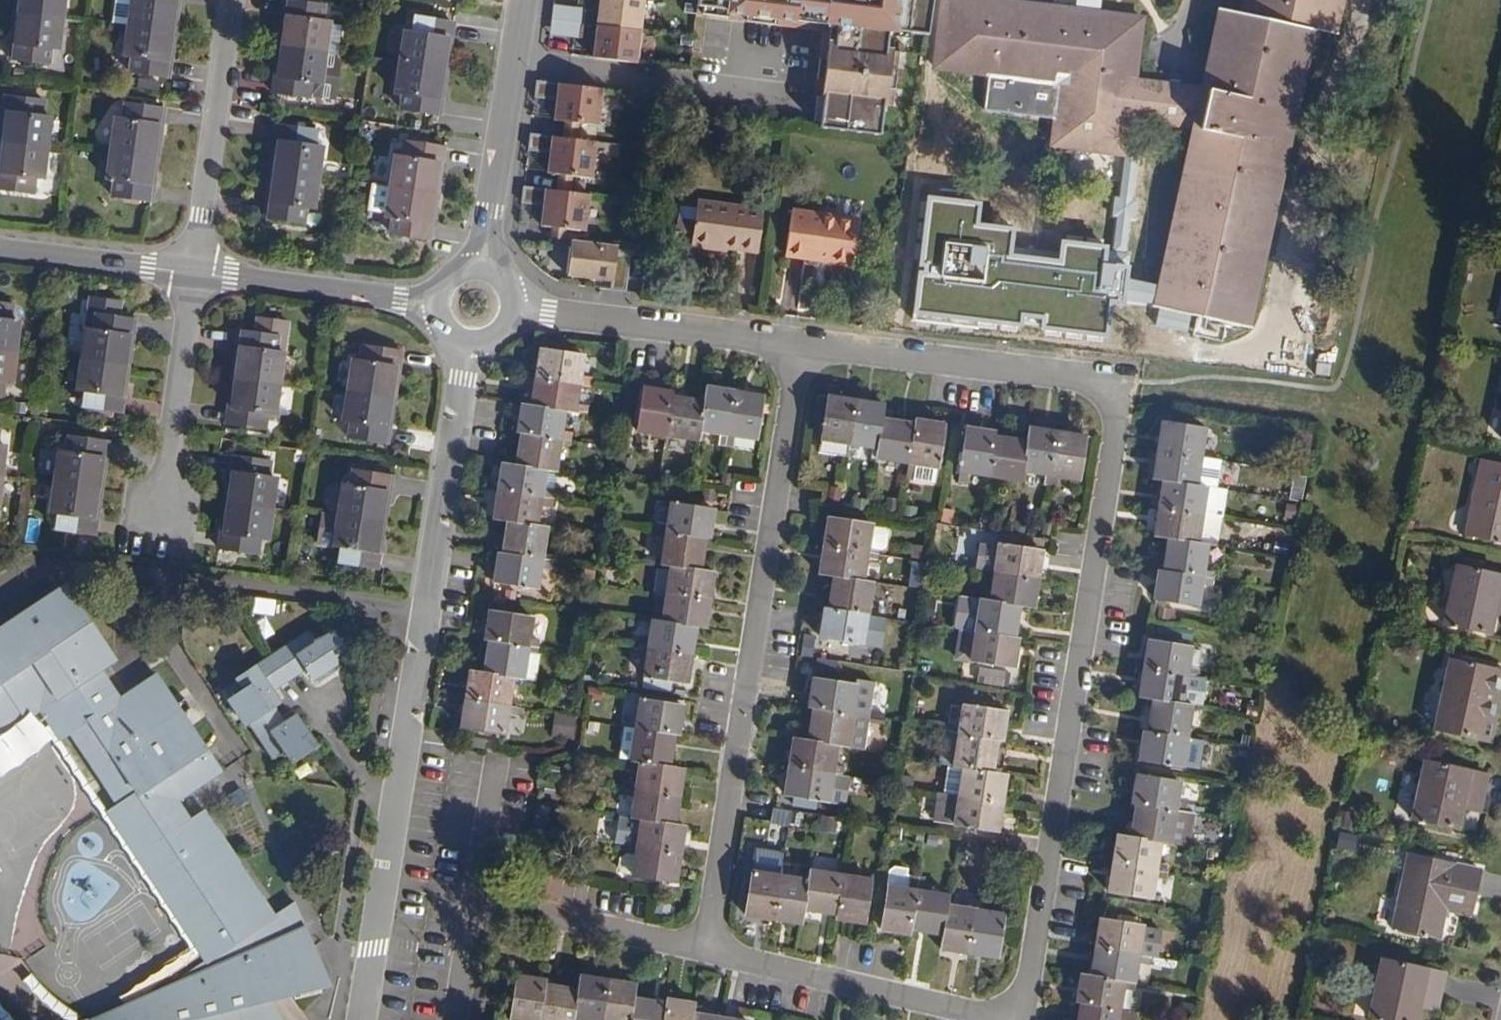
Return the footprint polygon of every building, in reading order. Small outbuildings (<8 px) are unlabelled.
[(27,15),(68,19),(71,0),(28,0),(27,15)] [(171,33),(175,4),(180,5),(181,0),(118,0),(114,25),(130,27),(171,33)] [(634,0),(597,0),(594,28),(637,33),(641,1),(637,0),(634,0)] [(927,0),(696,0),(695,12),(821,31),(812,98),(819,99),(815,130),(876,137),(880,107),(887,107),(892,51),(881,49),(884,29),(923,34),(927,0)] [(1243,17),(1213,11),(1198,92),(1132,84),(1139,26),(941,2),(933,77),(985,84),(1058,92),(1054,125),(1051,156),(1123,165),(1128,130),(1186,138),(1145,316),(1250,338),(1315,44),(1337,49),(1346,0),(1246,0),(1243,17)] [(291,21),(287,50),(328,56),(333,28),(325,27),(327,11),(287,5),(286,21),(291,21)] [(571,11),(550,8),(549,22),(569,25),(571,11)] [(65,48),(68,19),(27,15),(24,43),(18,42),(17,58),(55,63),(57,47),(65,48)] [(405,33),(401,61),(442,67),(447,39),(452,40),(454,24),(415,18),(413,34),(405,33)] [(569,25),(549,22),(547,36),(568,39),(569,25)] [(171,33),(130,27),(126,54),(133,55),(131,71),(170,77),(173,61),(167,60),(171,33)] [(328,56),(342,58),(346,30),(333,28),(328,56)] [(637,33),(594,28),(590,60),(633,66),(637,33)] [(328,56),(287,50),(283,77),(278,77),(276,93),(314,99),(317,83),(324,83),(328,56)] [(342,58),(328,56),(324,83),(338,85),(342,58)] [(442,67),(401,61),(396,89),(404,90),(402,106),(440,112),(443,96),(438,95),(442,67)] [(600,92),(535,84),(533,100),(555,103),(552,123),(563,124),(576,126),(596,128),(600,92)] [(15,117),(11,145),(53,150),(57,122),(48,120),(51,105),(12,100),(10,116),(15,117)] [(112,150),(154,156),(158,127),(163,128),(165,111),(127,107),(124,123),(116,121),(112,150)] [(576,126),(563,124),(561,141),(574,142),(576,126)] [(282,146),(278,175),(321,181),(325,152),(317,151),(319,135),(281,130),(278,145),(282,146)] [(561,141),(528,137),(526,153),(548,156),(546,176),(557,177),(569,179),(589,181),(594,145),(574,142),(561,141)] [(396,157),(392,186),(434,192),(439,163),(443,164),(445,148),(408,142),(405,158),(396,157)] [(53,150),(11,145),(8,172),(4,172),(1,188),(40,193),(42,177),(50,178),(53,150)] [(150,184),(154,156),(112,150),(109,178),(117,179),(114,196),(153,201),(155,184),(150,184)] [(321,181),(278,175),(275,202),(270,202),(267,218),(306,224),(309,207),(317,208),(321,181)] [(567,195),(569,179),(557,177),(555,194),(567,195)] [(434,192),(392,186),(388,214),(396,215),(393,231),(432,236),(434,221),(429,220),(434,192)] [(555,194),(522,190),(520,206),(542,208),(539,229),(550,230),(563,232),(583,234),(587,198),(567,195),(555,194)] [(755,260),(760,220),(679,209),(675,240),(692,242),(691,251),(755,260)] [(854,228),(787,220),(782,264),(849,272),(854,228)] [(563,232),(550,230),(549,241),(561,243),(563,232)] [(977,266),(977,241),(949,241),(949,266),(977,266)] [(628,295),(633,259),(619,257),(620,250),(574,245),(570,279),(614,284),(613,293),(628,295)] [(23,354),(27,326),(19,325),(21,309),(0,306),(0,351),(23,354)] [(86,333),(82,361),(125,367),(129,338),(134,339),(136,324),(96,318),(94,334),(86,333)] [(242,379),(284,385),(292,326),(263,321),(261,338),(243,335),(241,350),(246,351),(242,379)] [(350,391),(391,398),(396,369),(401,370),(403,354),(364,348),(362,364),(354,363),(350,391)] [(23,354),(0,351),(0,396),(10,397),(12,381),(20,382),(23,354)] [(542,353),(537,382),(580,388),(584,360),(542,353)] [(122,395),(125,367),(82,361),(78,390),(86,390),(84,406),(123,411),(126,396),(122,395)] [(280,414),(284,385),(242,379),(238,408),(233,407),(231,423),(270,428),(271,412),(280,414)] [(575,417),(580,388),(537,382),(533,410),(566,415),(575,417)] [(391,398),(350,391),(345,419),(353,420),(350,436),(389,442),(392,426),(387,425),(391,398)] [(637,436),(665,440),(670,406),(671,397),(644,393),(637,436)] [(727,441),(734,398),(706,393),(703,411),(699,436),(727,441)] [(734,398),(727,441),(756,446),(763,402),(734,398)] [(847,465),(849,452),(856,408),(828,404),(819,460),(847,465)] [(697,446),(699,436),(703,411),(670,406),(665,440),(697,446)] [(561,444),(566,415),(533,410),(522,408),(517,438),(527,439),(561,444)] [(856,408),(849,452),(877,456),(880,432),(883,413),(856,408)] [(915,428),(914,437),(909,471),(936,475),(943,433),(915,428)] [(8,478),(11,450),(4,449),(6,432),(0,432),(0,477),(8,478)] [(875,466),(909,471),(914,437),(880,432),(877,456),(875,466)] [(1164,433),(1159,462),(1213,470),(1214,463),(1203,461),(1206,440),(1164,433)] [(988,484),(993,450),(994,441),(967,437),(960,479),(988,484)] [(1027,456),(1023,480),(1050,484),(1057,442),(1030,438),(1027,456)] [(556,476),(561,444),(527,439),(522,470),(546,474),(556,476)] [(59,456),(55,484),(98,490),(102,461),(106,462),(108,446),(68,441),(66,456),(59,456)] [(1085,447),(1057,442),(1050,484),(1078,489),(1085,447)] [(993,450),(988,484),(1021,488),(1023,480),(1027,456),(993,450)] [(238,475),(234,505),(277,511),(280,483),(273,481),(275,465),(237,460),(234,475),(238,475)] [(1482,461),(1465,534),(1500,543),(1500,466),(1482,461)] [(1165,492),(1197,497),(1200,476),(1212,478),(1213,470),(1159,462),(1155,490),(1165,492)] [(542,503),(546,474),(522,470),(503,467),(498,496),(542,503)] [(345,486),(340,515),(382,521),(386,493),(392,493),(394,477),(355,472),(353,487),(345,486)] [(8,478),(0,477),(0,505),(5,506),(8,478)] [(98,490),(55,484),(51,512),(58,512),(56,528),(96,534),(97,517),(94,517),(98,490)] [(1197,497),(1165,492),(1160,519),(1213,528),(1214,520),(1204,518),(1207,498),(1197,497)] [(494,524),(513,527),(538,531),(542,503),(498,496),(494,524)] [(277,511),(234,505),(230,532),(226,532),(224,549),(263,554),(265,537),(273,539),(277,511)] [(669,509),(665,537),(700,543),(709,544),(713,516),(669,509)] [(382,521),(340,515),(336,542),(343,543),(341,560),(380,566),(383,549),(378,549),(382,521)] [(1175,550),(1198,554),(1201,533),(1211,535),(1213,528),(1160,519),(1155,547),(1175,550)] [(829,526),(824,555),(868,562),(880,564),(880,558),(885,555),(888,540),(884,535),(829,526)] [(513,527),(507,559),(542,565),(547,532),(538,531),(513,527)] [(694,576),(700,543),(665,537),(660,570),(670,572),(694,576)] [(1207,555),(1198,554),(1175,550),(1169,583),(1202,588),(1207,555)] [(994,582),(1037,589),(1041,561),(999,554),(994,582)] [(820,582),(840,586),(863,589),(868,562),(824,555),(820,582)] [(537,593),(542,565),(507,559),(499,558),(495,586),(537,593)] [(1459,560),(1458,569),(1455,568),(1441,625),(1486,635),(1491,616),(1493,604),(1500,606),(1500,578),(1476,573),(1470,572),(1473,564),(1459,560)] [(1470,572),(1476,573),(1478,565),(1473,564),(1470,572)] [(670,572),(665,600),(709,607),(714,579),(694,576),(670,572)] [(1198,616),(1202,588),(1169,583),(1159,581),(1155,610),(1198,616)] [(50,582),(21,603),(26,610),(13,619),(8,613),(0,619),(0,731),(20,716),(42,746),(50,740),(102,812),(107,818),(129,848),(134,854),(207,955),(274,906),(201,805),(186,815),(172,795),(216,761),(147,668),(112,693),(91,666),(105,656),(50,582)] [(1033,617),(1037,589),(994,582),(989,610),(1013,614),(1033,617)] [(873,591),(863,589),(840,586),(834,618),(868,624),(873,591)] [(709,607),(665,600),(660,628),(695,634),(704,635),(709,607)] [(1491,616),(1500,618),(1500,606),(1493,604),(1491,616)] [(975,641),(1009,647),(1013,614),(989,610),(980,608),(975,641)] [(494,646),(527,651),(532,624),(490,617),(485,644),(494,646)] [(863,652),(868,624),(834,618),(825,617),(821,645),(863,652)] [(304,628),(296,618),(229,669),(237,679),(227,687),(268,742),(277,735),(285,745),(307,729),(285,702),(276,708),(263,691),(269,686),(262,677),(295,652),(303,662),(330,641),(315,620),(304,628)] [(695,634),(660,628),(651,626),(647,654),(690,661),(695,634)] [(1017,648),(1009,647),(975,641),(961,639),(957,667),(1012,677),(1017,648)] [(521,684),(527,651),(494,646),(488,678),(513,683),(521,684)] [(1149,652),(1144,680),(1200,690),(1204,661),(1149,652)] [(686,689),(690,661),(647,654),(643,683),(686,689)] [(1494,670),(1448,659),(1431,731),(1487,742),(1492,719),(1483,717),(1494,670)] [(1500,680),(1500,671),(1494,670),(1483,717),(1492,719),(1500,680)] [(513,683),(488,678),(469,675),(465,703),(509,711),(513,683)] [(1140,709),(1159,712),(1182,716),(1185,697),(1198,699),(1200,690),(1144,680),(1140,709)] [(809,717),(819,718),(852,724),(856,695),(814,688),(809,717)] [(505,734),(509,711),(465,703),(461,727),(505,734)] [(634,734),(669,740),(677,742),(682,713),(639,706),(634,734)] [(1192,717),(1182,716),(1159,712),(1153,744),(1187,750),(1192,717)] [(959,742),(992,748),(1000,749),(1005,720),(963,714),(960,735),(959,742)] [(819,718),(813,751),(837,755),(847,757),(852,724),(819,718)] [(616,765),(639,769),(663,773),(669,740),(634,734),(621,732),(616,765)] [(959,742),(960,735),(948,733),(947,740),(959,742)] [(958,750),(959,742),(947,740),(946,747),(958,750)] [(986,780),(992,748),(959,742),(958,750),(954,775),(963,776),(986,780)] [(1187,750),(1153,744),(1144,743),(1139,771),(1199,781),(1203,752),(1187,750)] [(790,776),(832,783),(837,755),(813,751),(794,748),(790,776)] [(1484,778),(1420,764),(1408,820),(1453,830),(1458,811),(1460,800),(1478,804),(1484,778)] [(682,777),(663,773),(639,769),(636,789),(626,788),(624,795),(678,804),(682,777)] [(963,776),(954,775),(947,774),(942,801),(947,802),(958,804),(963,776)] [(827,811),(832,783),(790,776),(786,805),(827,811)] [(986,780),(963,776),(958,804),(1000,811),(1005,783),(986,780)] [(1132,816),(1142,817),(1175,823),(1179,794),(1137,787),(1132,816)] [(630,826),(640,828),(673,833),(678,804),(624,795),(623,803),(634,805),(630,826)] [(1460,800),(1458,811),(1475,816),(1478,804),(1460,800)] [(957,812),(958,804),(947,802),(946,810),(957,812)] [(996,840),(1000,811),(958,804),(957,812),(953,833),(996,840)] [(774,822),(797,823),(797,809),(774,807),(774,822)] [(56,874),(54,899),(69,919),(120,881),(112,870),(134,854),(129,848),(108,864),(87,834),(107,818),(102,812),(80,829),(63,850),(56,874)] [(1137,850),(1160,853),(1170,855),(1190,858),(1195,826),(1175,823),(1142,817),(1137,850)] [(625,853),(679,862),(684,835),(673,833),(640,828),(637,846),(627,845),(625,853)] [(1331,847),(1348,852),(1353,836),(1336,831),(1331,847)] [(1156,881),(1160,853),(1137,850),(1117,846),(1113,874),(1156,881)] [(1478,867),(1405,851),(1389,924),(1437,934),(1443,906),(1447,888),(1471,894),(1478,867)] [(675,890),(679,862),(625,853),(624,860),(635,862),(632,878),(631,883),(675,890)] [(632,878),(635,862),(624,860),(618,864),(617,871),(621,876),(632,878)] [(1156,881),(1113,874),(1109,902),(1152,909),(1156,881)] [(910,945),(912,935),(917,902),(919,890),(907,888),(908,881),(896,879),(891,882),(881,940),(910,945)] [(811,880),(809,890),(806,913),(838,918),(843,886),(811,880)] [(774,929),(781,885),(752,881),(745,925),(774,929)] [(803,934),(806,913),(809,890),(781,885),(774,929),(803,934)] [(843,886),(838,918),(836,929),(865,934),(872,891),(843,886)] [(1447,888),(1443,906),(1467,912),(1471,894),(1447,888)] [(274,906),(207,955),(154,995),(170,1019),(286,1019),(291,1016),(268,984),(286,972),(295,984),(332,972),(293,893),(274,906)] [(945,940),(948,918),(950,908),(917,902),(912,935),(945,940)] [(948,918),(945,940),(942,961),(969,966),(975,923),(948,918)] [(975,923),(969,966),(998,970),(1003,927),(975,923)] [(1094,960),(1147,969),(1152,965),(1156,942),(1152,939),(1099,932),(1094,960)] [(1146,976),(1147,969),(1094,960),(1089,989),(1133,996),(1136,975),(1146,976)] [(1379,961),(1366,1017),(1379,1019),(1413,1019),(1416,1008),(1418,997),(1437,1001),(1443,975),(1379,961)] [(542,997),(544,988),(515,983),(508,1019),(538,1019),(542,997)] [(606,988),(577,984),(574,1002),(571,1019),(600,1019),(606,988)] [(1133,996),(1089,989),(1080,987),(1076,1015),(1085,1016),(1108,1019),(1119,1019),(1122,1000),(1132,1001),(1133,996)] [(600,1019),(629,1019),(631,1012),(634,993),(606,988),(600,1019)] [(574,1002),(542,997),(538,1019),(571,1019),(574,1002)] [(1418,997),(1416,1008),(1434,1012),(1437,1001),(1418,997)] [(663,1017),(662,1019),(691,1019),(693,1013),(664,1009),(663,1017)]
